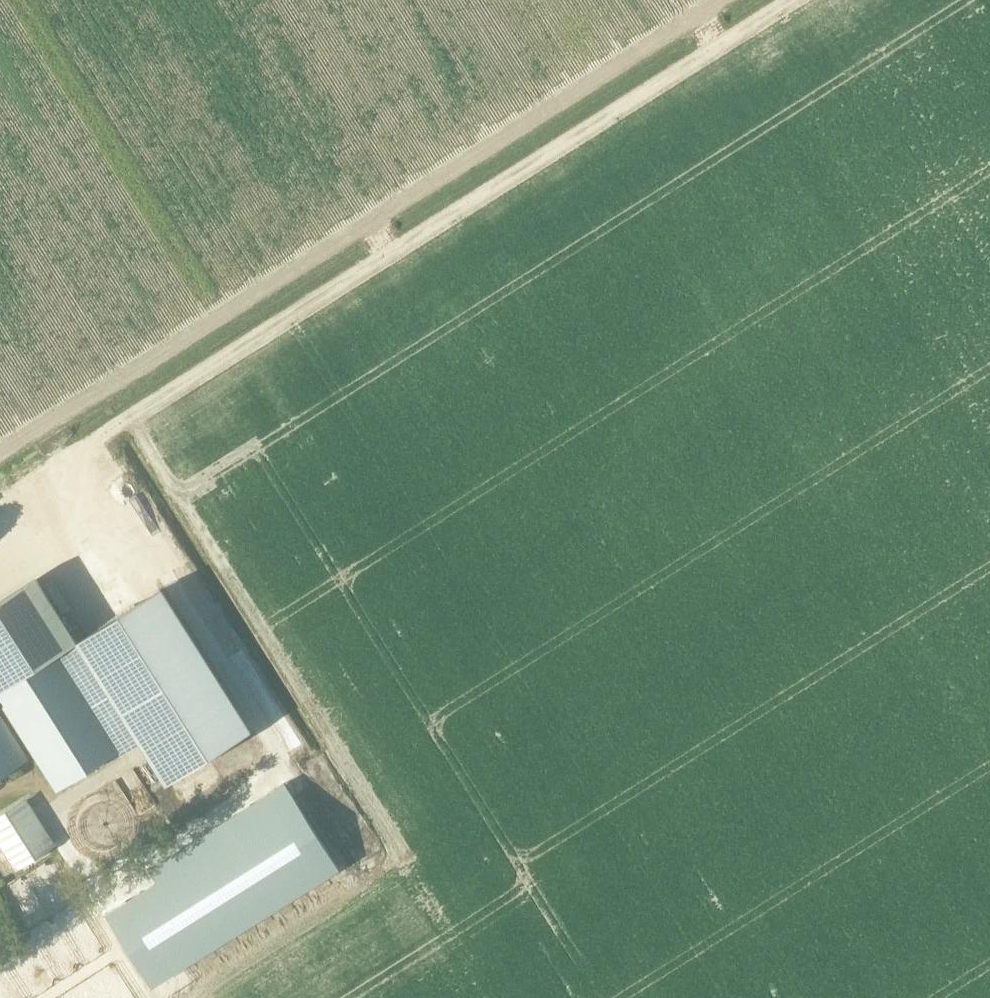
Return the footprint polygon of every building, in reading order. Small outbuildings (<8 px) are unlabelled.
[(3,705),(57,789),(137,738),(76,641),(37,580),(0,603),(0,707),(3,705)] [(160,587),(76,641),(137,738),(165,783),(250,729),(160,587)] [(27,757),(0,714),(0,774),(27,757)] [(151,987),(338,868),(292,795),(105,914),(151,987)] [(0,816),(0,844),(15,867),(54,842),(27,799),(0,816)]
